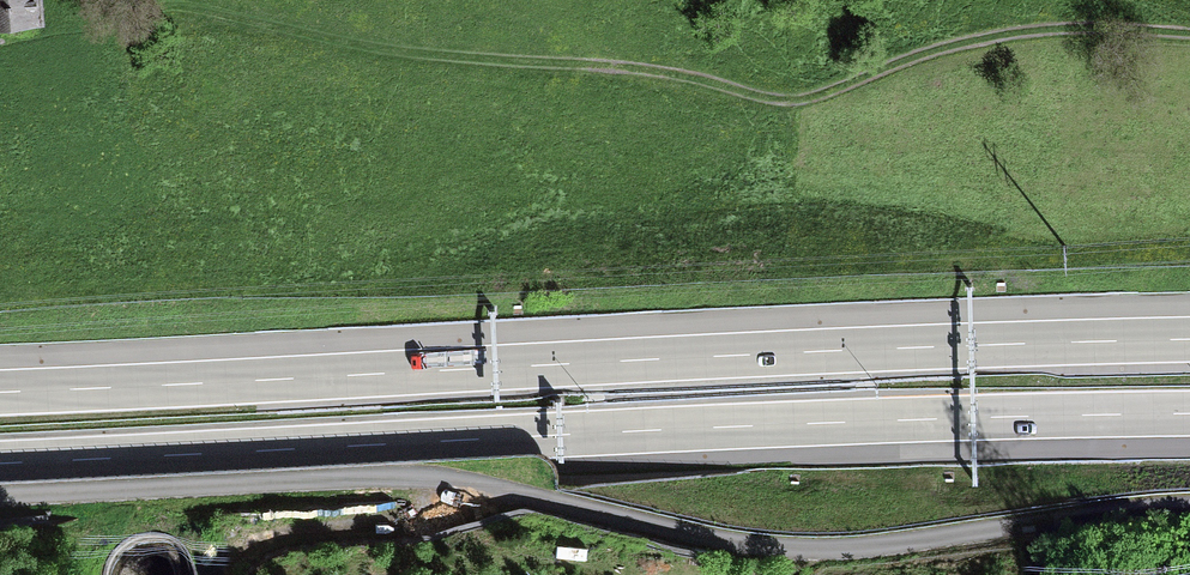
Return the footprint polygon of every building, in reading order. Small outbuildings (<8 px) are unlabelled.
[(50,29),(49,0),(0,0),(0,31),(50,29)]
